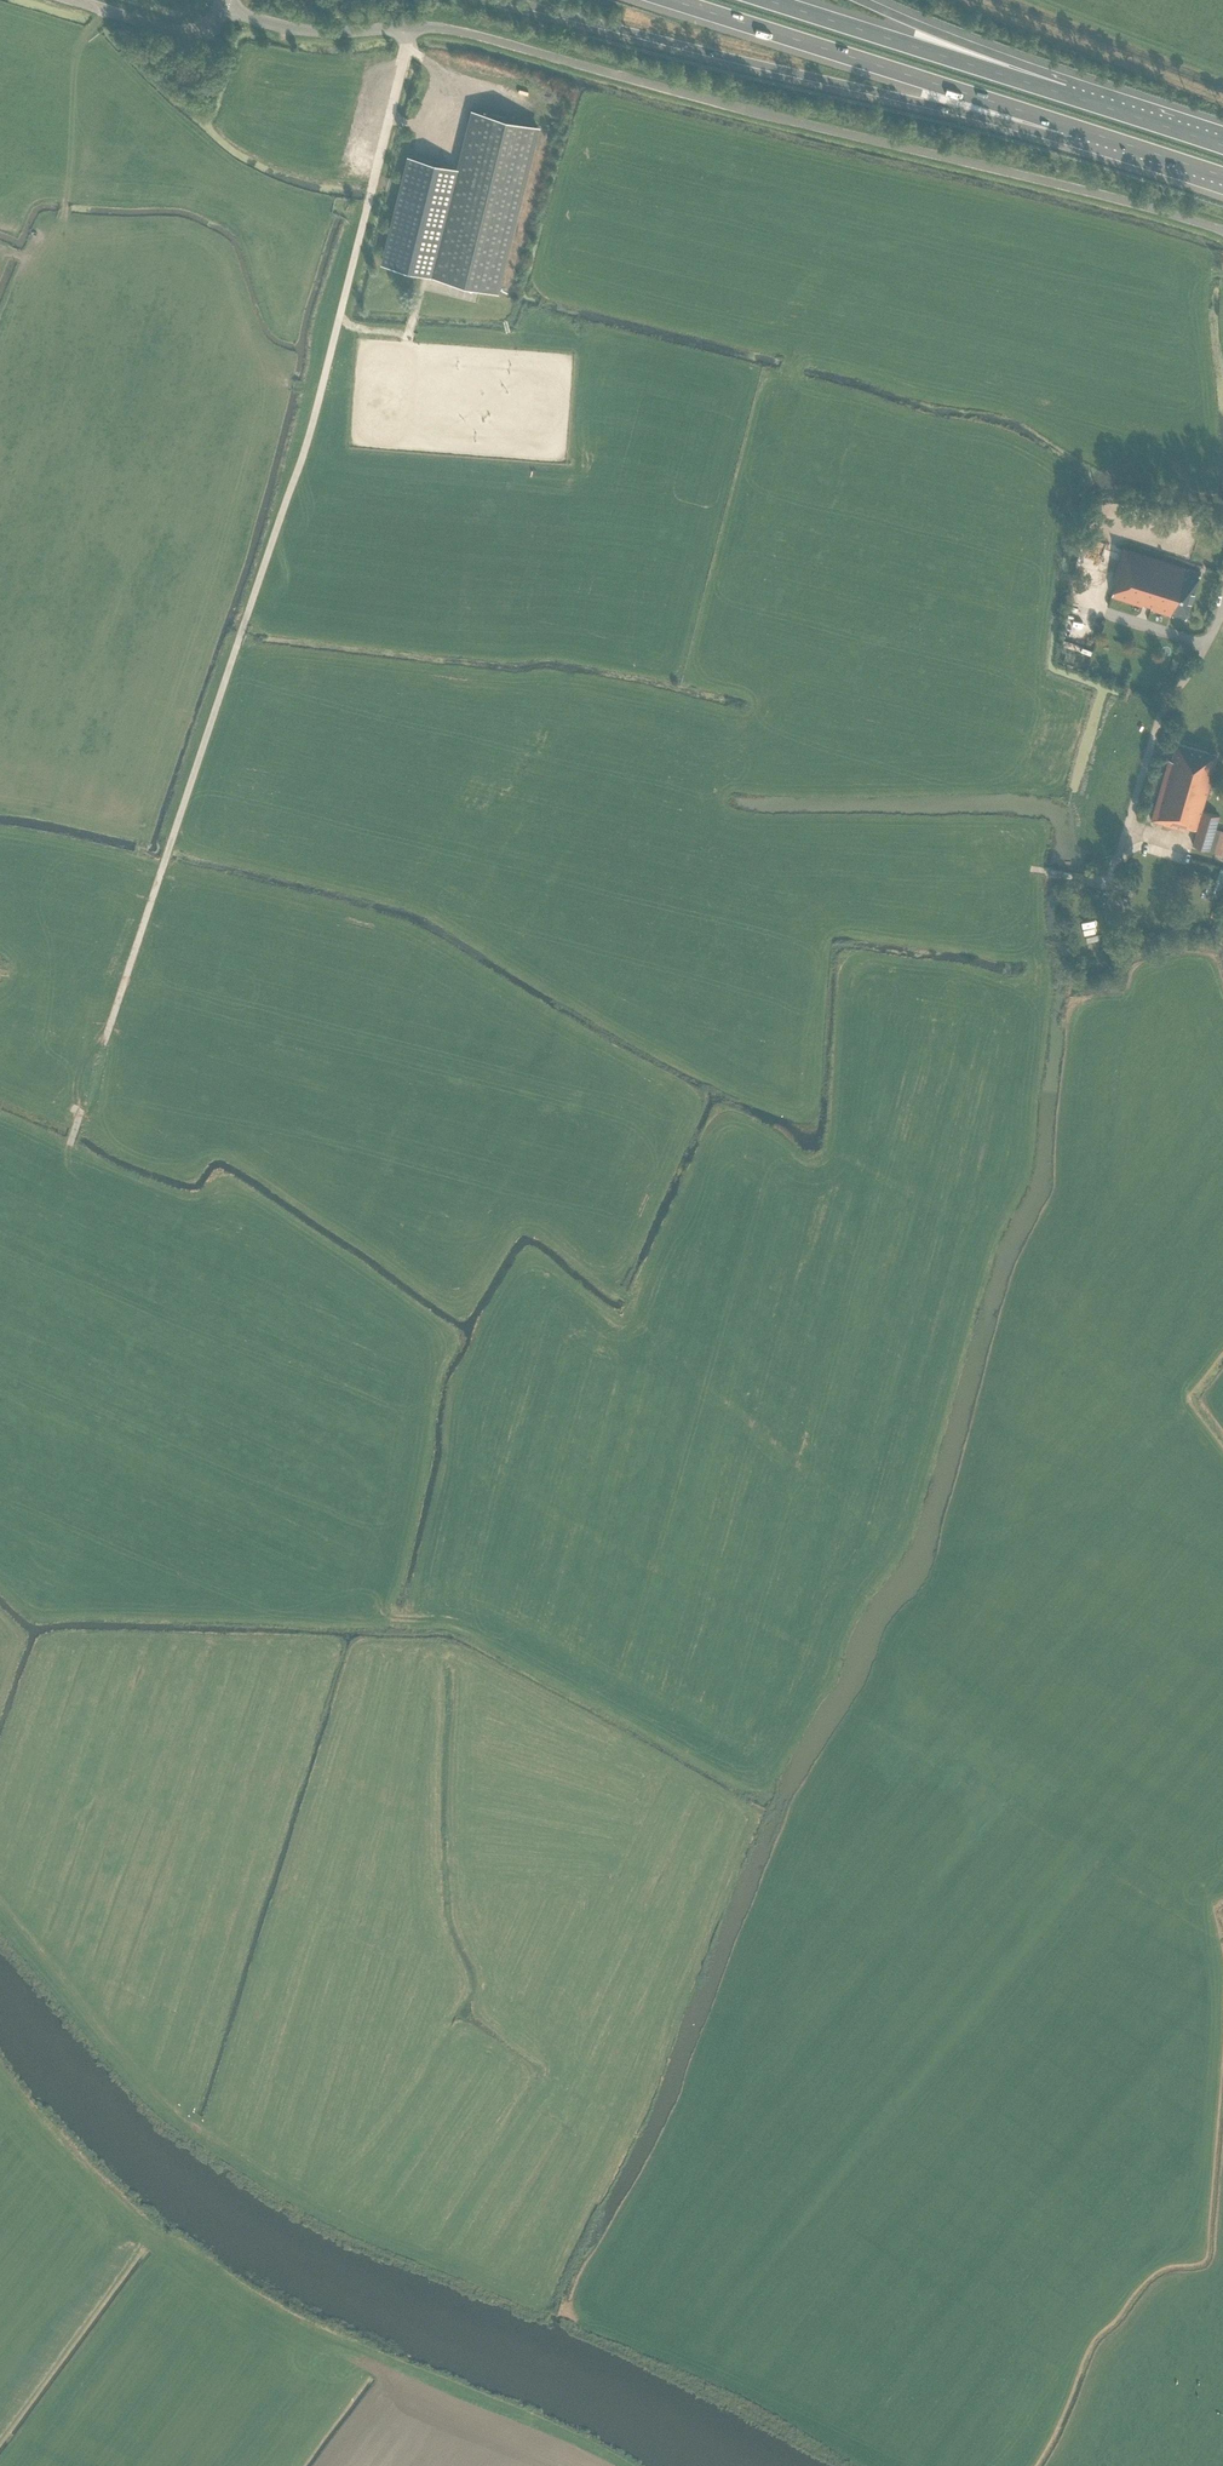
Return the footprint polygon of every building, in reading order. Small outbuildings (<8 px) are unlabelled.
[(471,109),(430,275),(498,293),(540,127),(471,109)] [(1185,620),(1201,573),(1188,569),(1188,570),(1185,569),(1185,568),(1122,549),(1112,582),(1115,583),(1110,597),(1185,620)] [(1217,755),(1176,743),(1171,761),(1169,760),(1151,820),(1164,823),(1163,825),(1184,831),(1185,827),(1197,830),(1193,846),(1209,850),(1222,853),(1222,851),(1222,830),(1215,828),(1219,816),(1202,812),(1211,780),(1210,779),(1217,755)] [(1062,878),(1063,870),(1050,868),(1049,876),(1062,878)] [(1213,887),(1221,889),(1222,883),(1222,869),(1220,868),(1213,887)] [(1081,983),(1083,977),(1075,974),(1073,981),(1081,983)]
